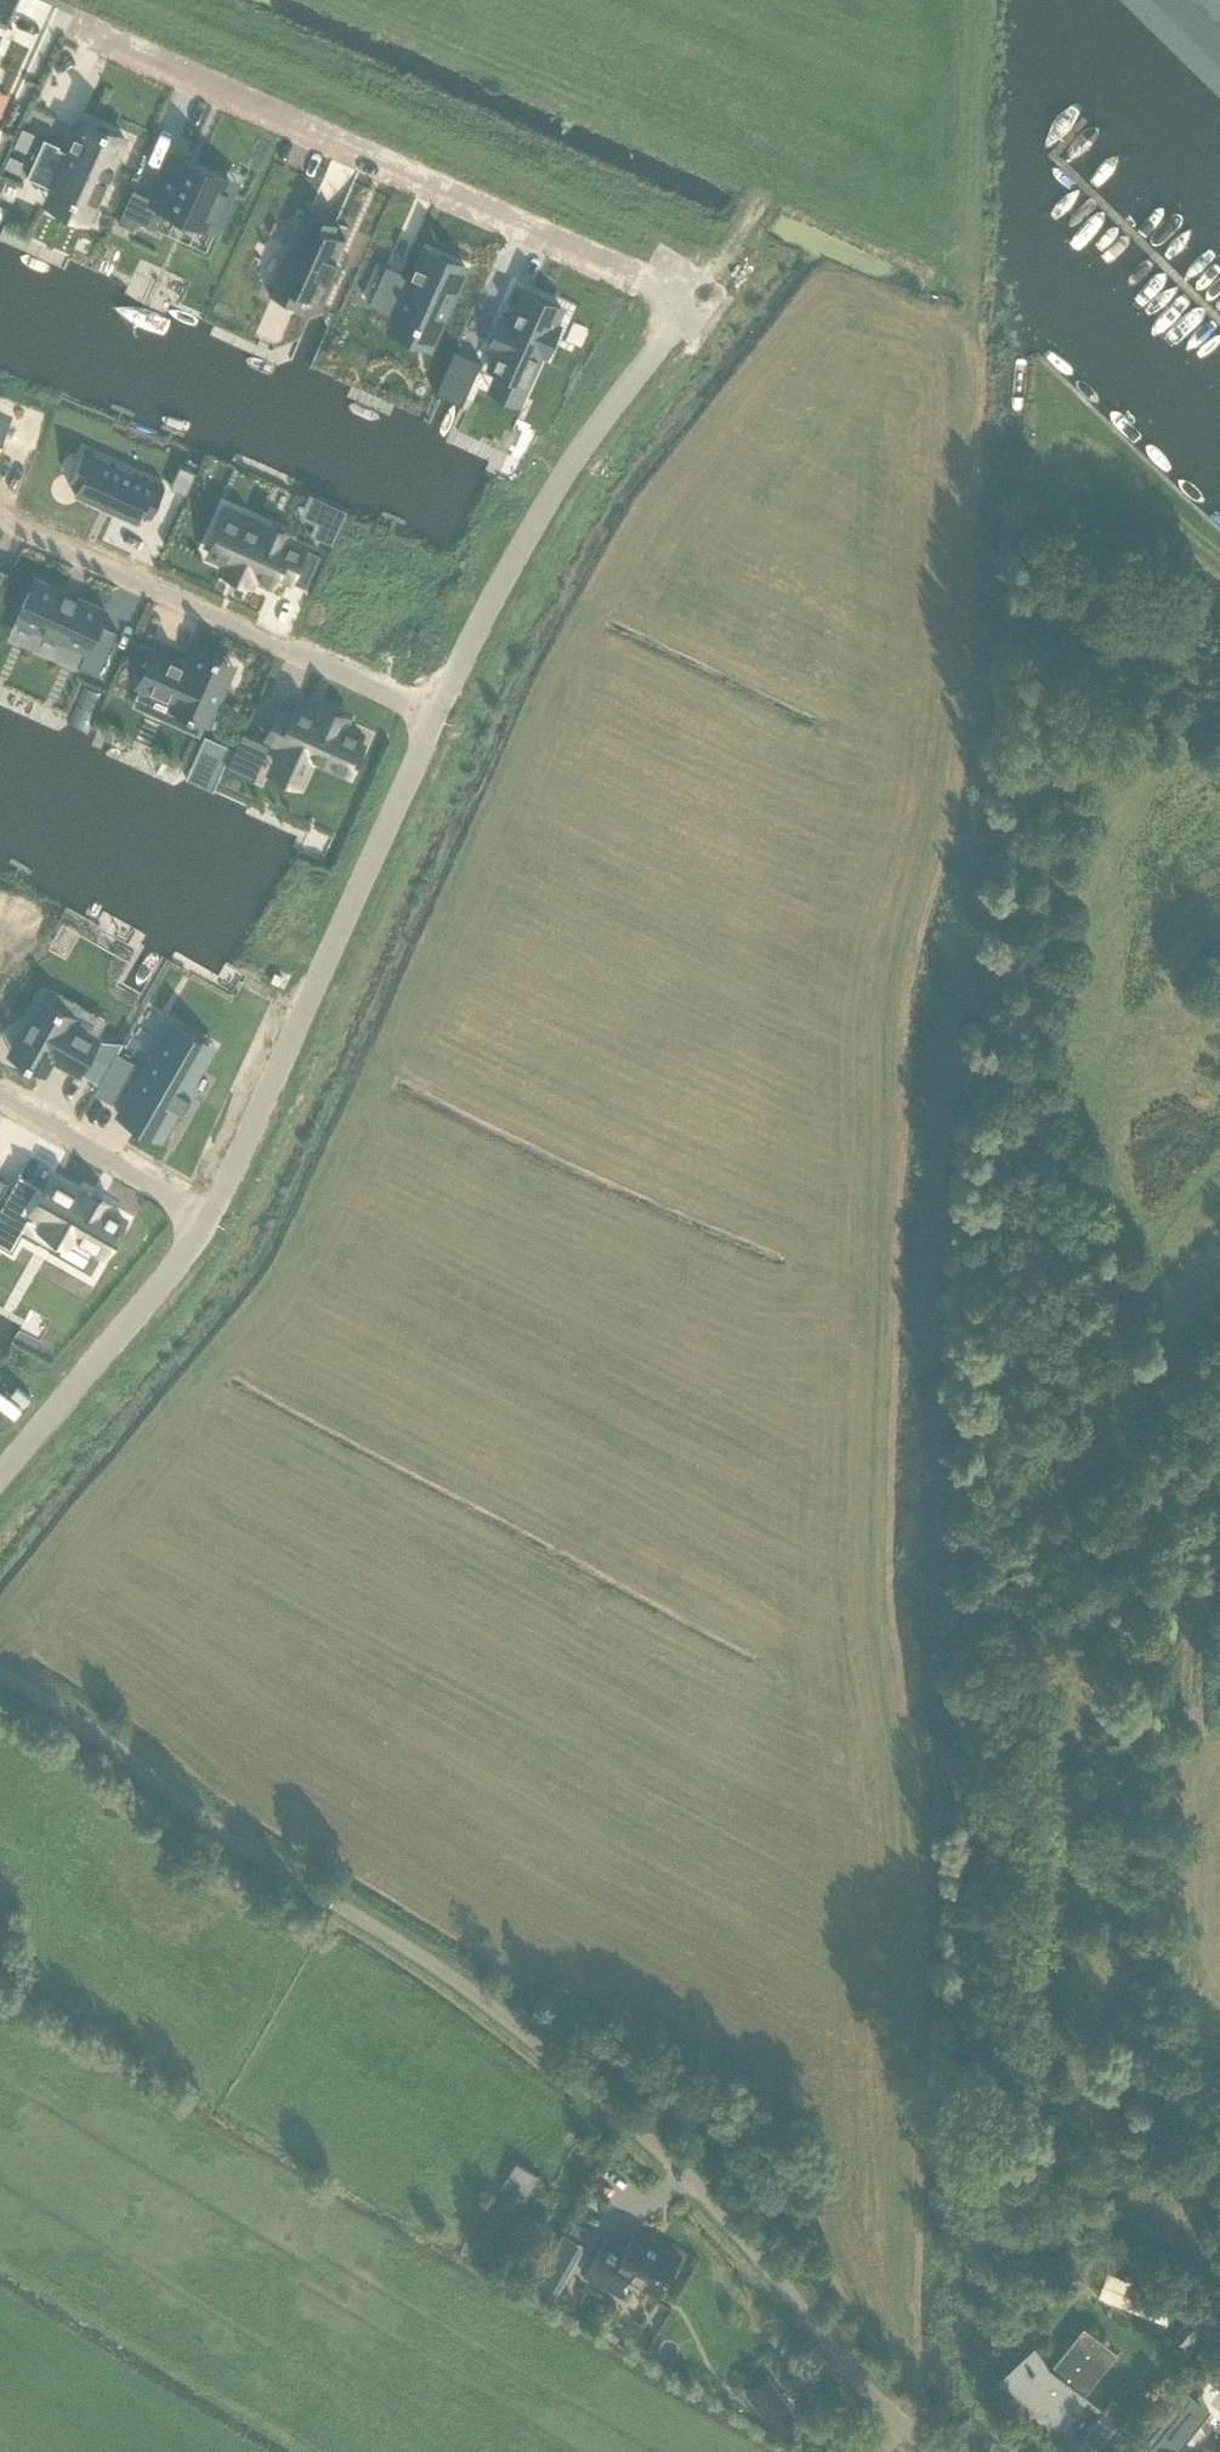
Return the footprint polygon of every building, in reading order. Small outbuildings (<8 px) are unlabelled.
[(18,0),(0,0),(0,25),(5,28),(18,0)] [(1219,95),(1219,0),(1123,0),(1219,95)] [(44,139),(26,177),(93,207),(107,176),(109,177),(113,167),(111,166),(124,137),(84,119),(77,136),(74,135),(70,145),(72,146),(69,152),(58,147),(59,145),(44,139)] [(133,188),(122,212),(155,227),(164,208),(199,224),(200,222),(216,229),(234,189),(218,182),(221,175),(199,165),(197,170),(184,164),(183,165),(168,158),(151,196),(133,188)] [(283,262),(269,293),(299,306),(305,294),(316,299),(315,301),(316,301),(326,280),(327,281),(336,260),(335,259),(345,238),(344,237),(343,239),(332,234),(337,222),(307,209),(293,240),(292,239),(282,262),(283,262)] [(385,266),(368,305),(395,317),(396,314),(413,322),(412,325),(417,327),(418,324),(436,332),(465,267),(425,249),(418,266),(415,265),(411,274),(413,275),(411,280),(400,275),(401,273),(385,266)] [(501,311),(488,340),(497,344),(489,361),(498,365),(495,370),(525,383),(541,346),(546,349),(559,319),(554,317),(562,301),(523,284),(510,315),(501,311)] [(74,495),(137,523),(141,513),(151,517),(164,488),(81,451),(69,479),(78,484),(74,495)] [(218,520),(207,543),(213,546),(209,555),(226,562),(222,571),(251,584),(255,575),(272,583),(276,574),(306,587),(320,555),(288,540),(291,535),(261,522),(255,537),(218,520)] [(341,536),(320,584),(339,593),(340,591),(351,596),(339,623),(379,641),(388,621),(390,622),(395,611),(393,610),(406,580),(366,563),(364,569),(353,564),(361,545),(341,536)] [(34,576),(15,619),(86,650),(79,666),(98,675),(116,630),(99,622),(105,608),(34,576)] [(156,645),(138,685),(174,701),(171,706),(186,713),(185,715),(191,718),(192,715),(207,722),(223,686),(218,684),(229,659),(219,654),(220,652),(215,650),(214,652),(199,645),(192,661),(156,645)] [(280,708),(267,737),(282,744),(274,763),(303,776),(312,757),(349,774),(362,745),(357,743),(361,734),(344,726),(347,718),(318,704),(314,713),(297,705),(293,714),(280,708)] [(243,732),(227,767),(253,779),(269,744),(243,732)] [(27,1035),(15,1055),(44,1072),(53,1057),(78,1072),(81,1067),(101,1079),(116,1053),(95,1042),(97,1038),(72,1023),(75,1018),(41,999),(22,1032),(27,1035)] [(171,1021),(118,1114),(160,1138),(206,1058),(185,1046),(192,1033),(171,1021)] [(126,1077),(135,1061),(118,1051),(109,1067),(126,1077)] [(0,1206),(0,1244),(11,1250),(28,1220),(66,1241),(70,1234),(104,1253),(124,1218),(104,1207),(107,1202),(85,1190),(82,1195),(50,1177),(30,1212),(5,1197),(0,1206)] [(502,2184),(515,2191),(526,2198),(530,2191),(539,2175),(516,2161),(502,2184)] [(626,2276),(657,2294),(679,2256),(649,2239),(650,2238),(635,2229),(623,2251),(604,2240),(584,2274),(616,2292),(626,2276)] [(563,2231),(531,2289),(552,2301),(585,2244),(563,2231)] [(1131,2280),(1106,2271),(1097,2296),(1161,2320),(1166,2307),(1126,2293),(1131,2280)] [(1082,2394),(1116,2351),(1083,2325),(1049,2368),(1046,2365),(1037,2349),(1002,2381),(1062,2429),(1087,2397),(1082,2394)] [(1182,2384),(1156,2417),(1183,2438),(1209,2405),(1182,2384)] [(1097,2446),(1125,2410),(1111,2398),(1082,2434),(1097,2446)]
